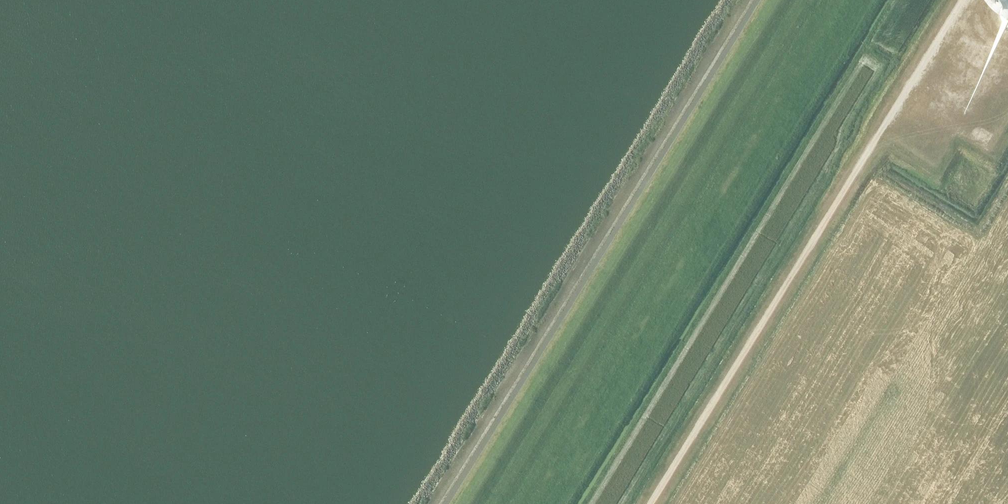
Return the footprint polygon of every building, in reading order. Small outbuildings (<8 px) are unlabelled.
[(997,13),(998,17),(1000,22),(1003,25),(1007,28),(1007,0),(1003,0),(1000,4),(998,8),(997,13)]
